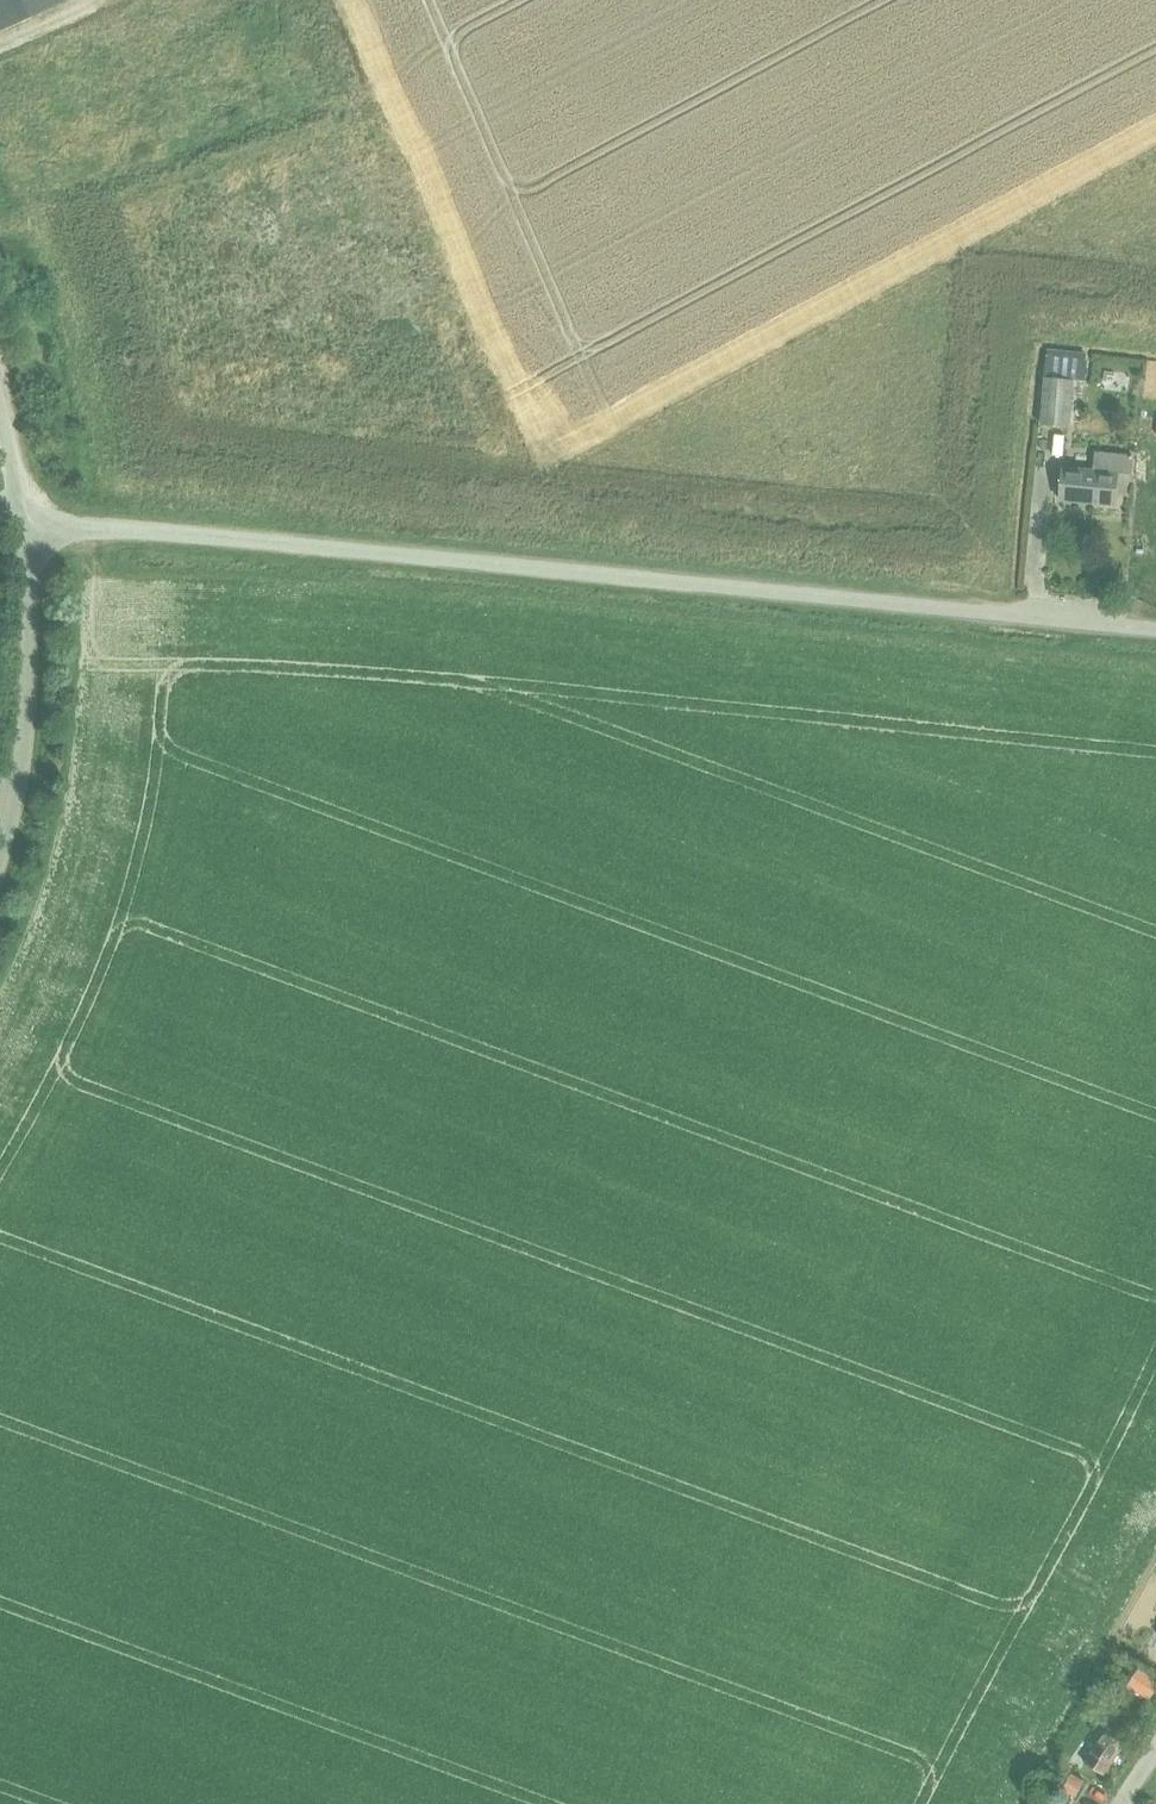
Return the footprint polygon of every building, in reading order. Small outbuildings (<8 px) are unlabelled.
[(72,0),(0,0),(0,32),(72,0)] [(1085,382),(1087,360),(1047,357),(1041,425),(1069,428),(1073,381),(1085,382)] [(1130,480),(1132,456),(1096,453),(1094,470),(1063,468),(1060,501),(1115,506),(1117,479),(1130,480)] [(1127,1685),(1149,1700),(1155,1690),(1155,1677),(1140,1666),(1127,1685)] [(1104,1775),(1126,1742),(1108,1729),(1085,1763),(1104,1775)] [(1080,1789),(1084,1781),(1071,1774),(1067,1782),(1080,1789)] [(1076,1796),(1080,1789),(1067,1782),(1063,1789),(1076,1796)]
